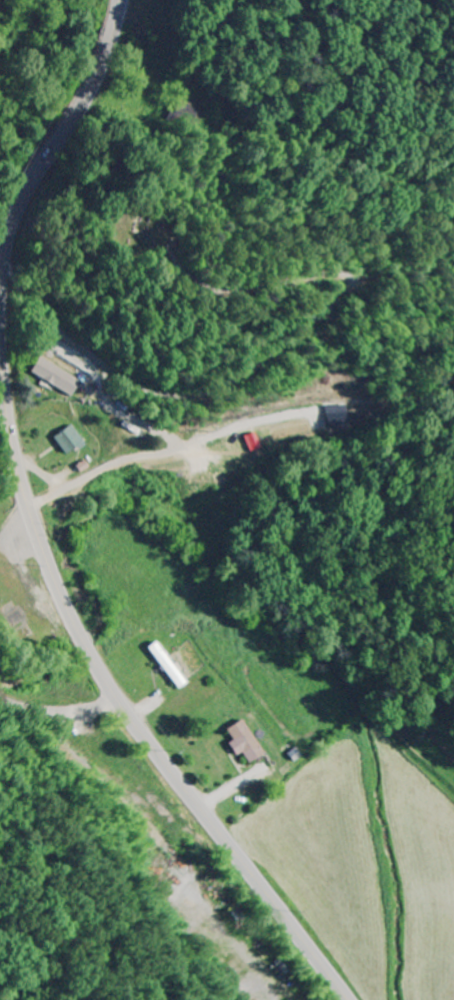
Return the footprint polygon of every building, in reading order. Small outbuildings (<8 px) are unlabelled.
[(80,383),(36,358),(27,374),(71,399),(80,383)] [(53,436),(64,456),(74,450),(75,453),(84,448),(73,426),(53,436)] [(177,691),(186,685),(159,643),(150,648),(177,691)] [(227,745),(235,758),(241,754),(247,765),(263,755),(241,721),(225,731),(232,742),(227,745)] [(293,763),(301,757),(294,749),(286,755),(293,763)]
